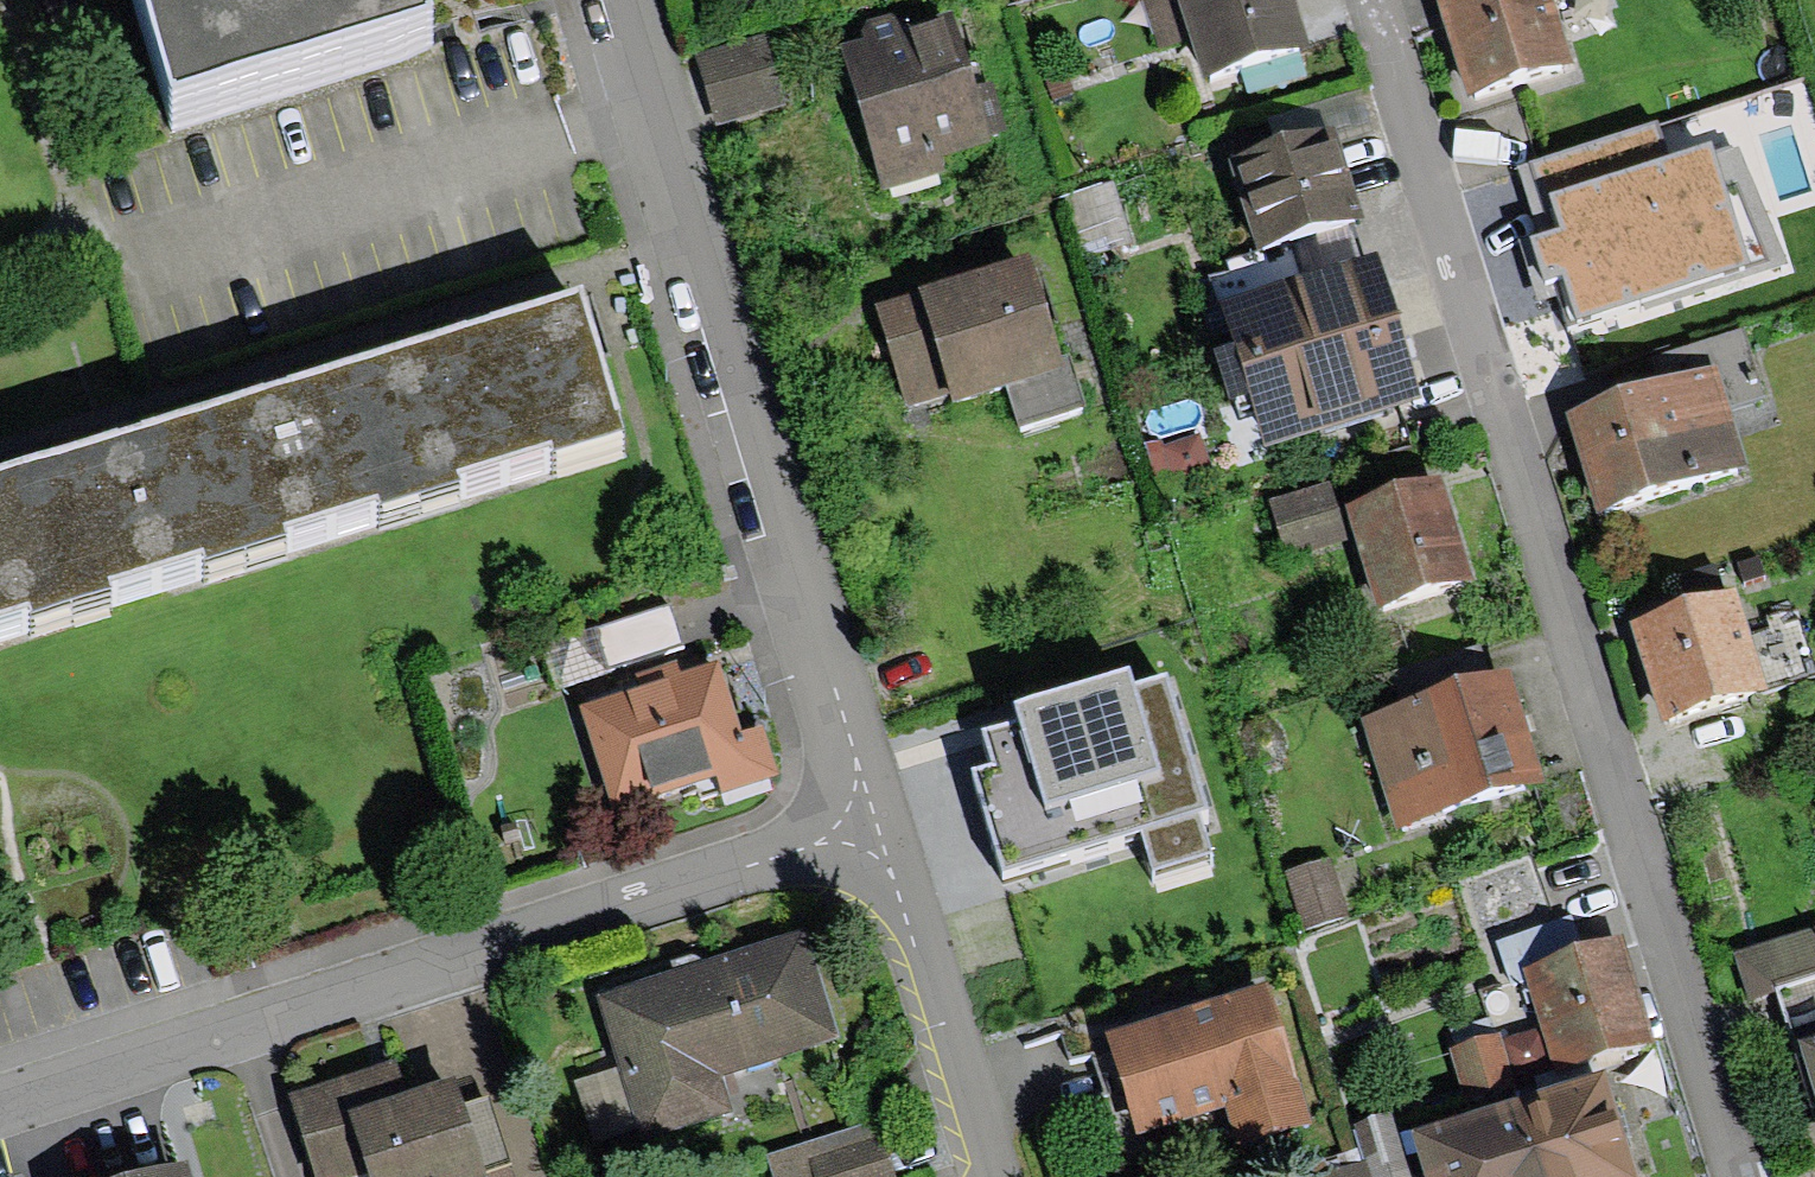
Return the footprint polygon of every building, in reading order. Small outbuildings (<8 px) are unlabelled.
[(164,134),(425,57),(408,0),(124,0),(164,134)] [(1159,53),(1189,44),(1175,0),(1142,0),(1159,53)] [(1204,89),(1311,55),(1294,0),(1175,0),(1189,44),(1204,89)] [(1468,105),(1574,71),(1551,0),(1451,0),(1436,5),(1468,105)] [(842,51),(881,193),(944,175),(939,158),(985,145),(983,139),(1004,133),(991,87),(974,92),(953,17),(904,31),(902,24),(892,18),(867,24),(861,35),(864,45),(842,51)] [(765,37),(693,57),(714,132),(786,112),(765,37)] [(1361,94),(1269,122),(1278,151),(1335,134),(1338,146),(1373,135),(1361,94)] [(1278,151),(1226,168),(1256,262),(1288,251),(1364,228),(1338,146),(1335,134),(1278,151)] [(1565,290),(1579,334),(1749,281),(1712,162),(1548,213),(1558,243),(1523,254),(1537,299),(1565,290)] [(1222,310),(1266,455),(1422,408),(1378,264),(1300,288),(1288,251),(1256,262),(1225,271),(1226,275),(1192,286),(1202,317),(1222,310)] [(1009,395),(1021,434),(1087,415),(1070,360),(1061,363),(1031,264),(876,310),(907,411),(949,399),(953,412),(1009,395)] [(603,453),(561,325),(369,394),(410,515),(603,453)] [(1563,419),(1595,524),(1753,476),(1732,409),(1765,400),(1745,334),(1692,350),(1701,377),(1563,419)] [(195,454),(239,581),(410,515),(369,394),(195,454)] [(14,515),(52,645),(239,581),(195,454),(14,515)] [(1347,512),(1380,616),(1475,586),(1441,482),(1347,512)] [(1348,546),(1330,485),(1269,503),(1287,564),(1348,546)] [(52,645),(14,515),(0,519),(0,660),(52,645)] [(1662,730),(1768,698),(1767,694),(1814,679),(1814,666),(1802,623),(1748,639),(1735,597),(1631,629),(1662,730)] [(669,606),(541,649),(555,692),(684,649),(669,606)] [(1472,651),(1397,674),(1405,699),(1480,676),(1472,651)] [(579,712),(615,818),(715,785),(721,801),(780,781),(764,732),(742,739),(718,667),(579,712)] [(1361,724),(1397,838),(1547,791),(1511,677),(1361,724)] [(971,781),(1004,884),(1142,841),(1154,881),(1213,862),(1201,824),(1210,821),(1167,683),(1134,693),(1130,682),(1014,719),(1017,730),(982,741),(993,774),(971,781)] [(1350,919),(1331,861),(1285,876),(1305,934),(1350,919)] [(1653,1048),(1622,944),(1582,956),(1572,922),(1495,944),(1509,991),(1519,988),(1522,997),(1531,995),(1556,1077),(1653,1048)] [(1761,948),(1777,998),(1814,1119),(1814,931),(1761,948)] [(804,932),(594,1002),(642,1146),(733,1116),(722,1082),(841,1042),(804,932)] [(1749,1006),(1777,998),(1761,948),(1734,956),(1749,1006)] [(1268,990),(1104,1040),(1136,1143),(1226,1114),(1238,1153),(1311,1133),(1268,990)] [(1513,1091),(1491,1020),(1452,1031),(1458,1051),(1449,1054),(1465,1105),(1513,1091)] [(1551,1076),(1538,1032),(1503,1042),(1516,1086),(1551,1076)] [(311,1176),(487,1176),(512,1169),(490,1100),(466,1108),(457,1082),(410,1097),(399,1062),(286,1098),(311,1176)] [(1423,1176),(1637,1176),(1607,1079),(1412,1139),(1423,1176)] [(1393,1118),(1356,1129),(1366,1164),(1371,1176),(1411,1176),(1393,1118)] [(768,1158),(774,1176),(891,1176),(875,1125),(768,1158)] [(1366,1164),(1325,1176),(1371,1176),(1366,1164)]
